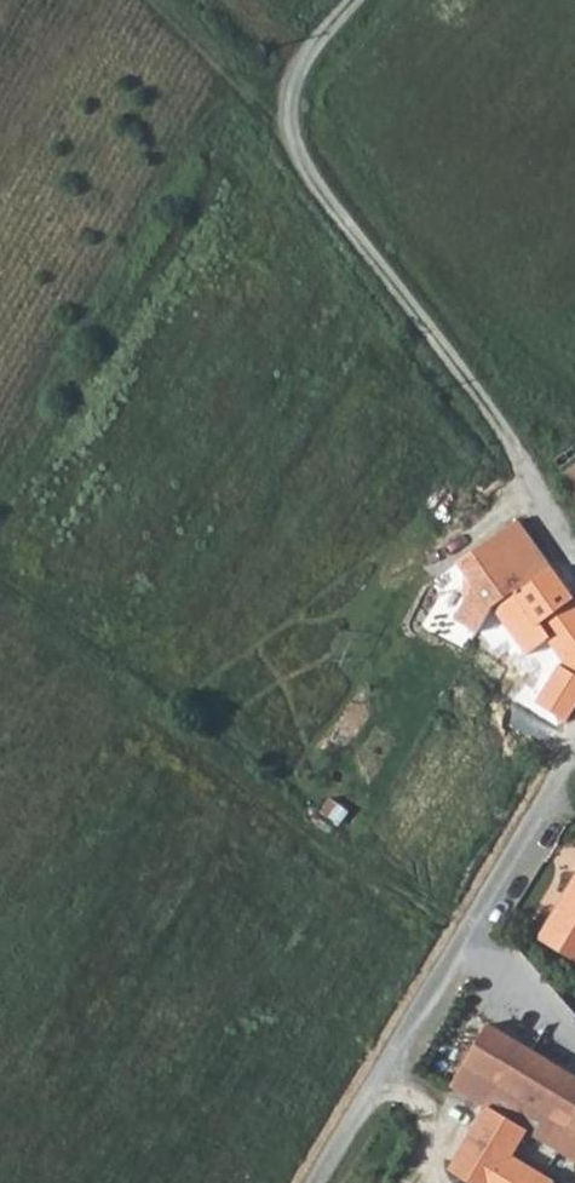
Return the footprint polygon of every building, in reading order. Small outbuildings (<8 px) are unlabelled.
[(574,466),(574,445),(554,460),(564,474),(574,466)] [(574,497),(574,466),(564,474),(561,477),(574,497)] [(514,592),(551,565),(517,518),(480,544),(514,592)] [(514,592),(533,618),(510,635),(528,660),(547,646),(570,677),(574,673),(574,599),(551,565),(514,592)] [(533,618),(514,592),(491,608),(510,635),(533,618)] [(570,677),(547,646),(528,660),(492,706),(543,743),(574,700),(574,685),(570,677)] [(538,939),(574,961),(574,875),(538,939)] [(486,1025),(448,1088),(487,1112),(452,1171),(472,1182),(574,1182),(574,1078),(486,1025)]
